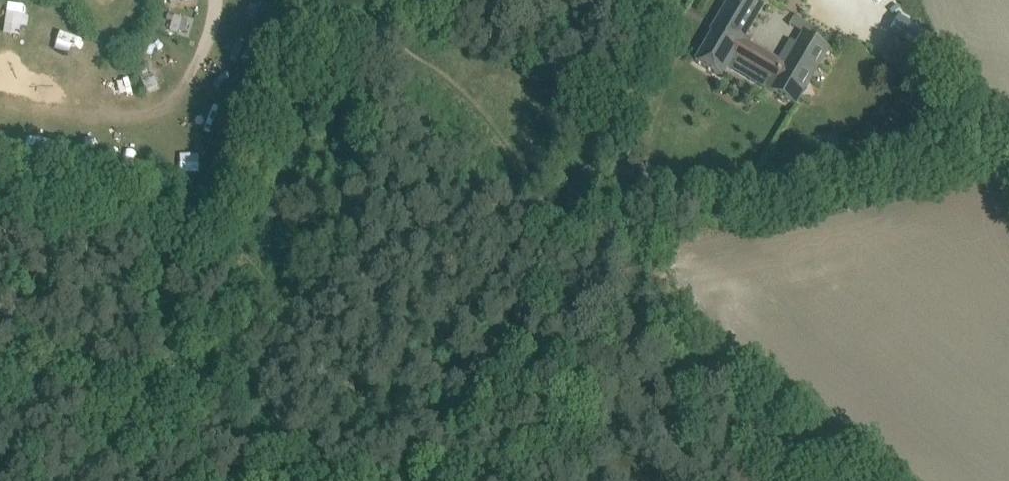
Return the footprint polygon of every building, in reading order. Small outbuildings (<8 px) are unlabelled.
[(4,18),(22,22),(26,3),(11,0),(7,0),(4,18)] [(710,32),(712,33),(695,62),(721,77),(733,57),(769,79),(764,88),(795,106),(829,49),(803,33),(796,46),(801,49),(786,73),(782,71),(786,65),(743,40),(767,0),(729,0),(710,32)] [(151,97),(169,91),(164,72),(145,78),(151,97)] [(210,153),(219,125),(199,119),(189,153),(174,149),(167,173),(201,183),(210,153)]
